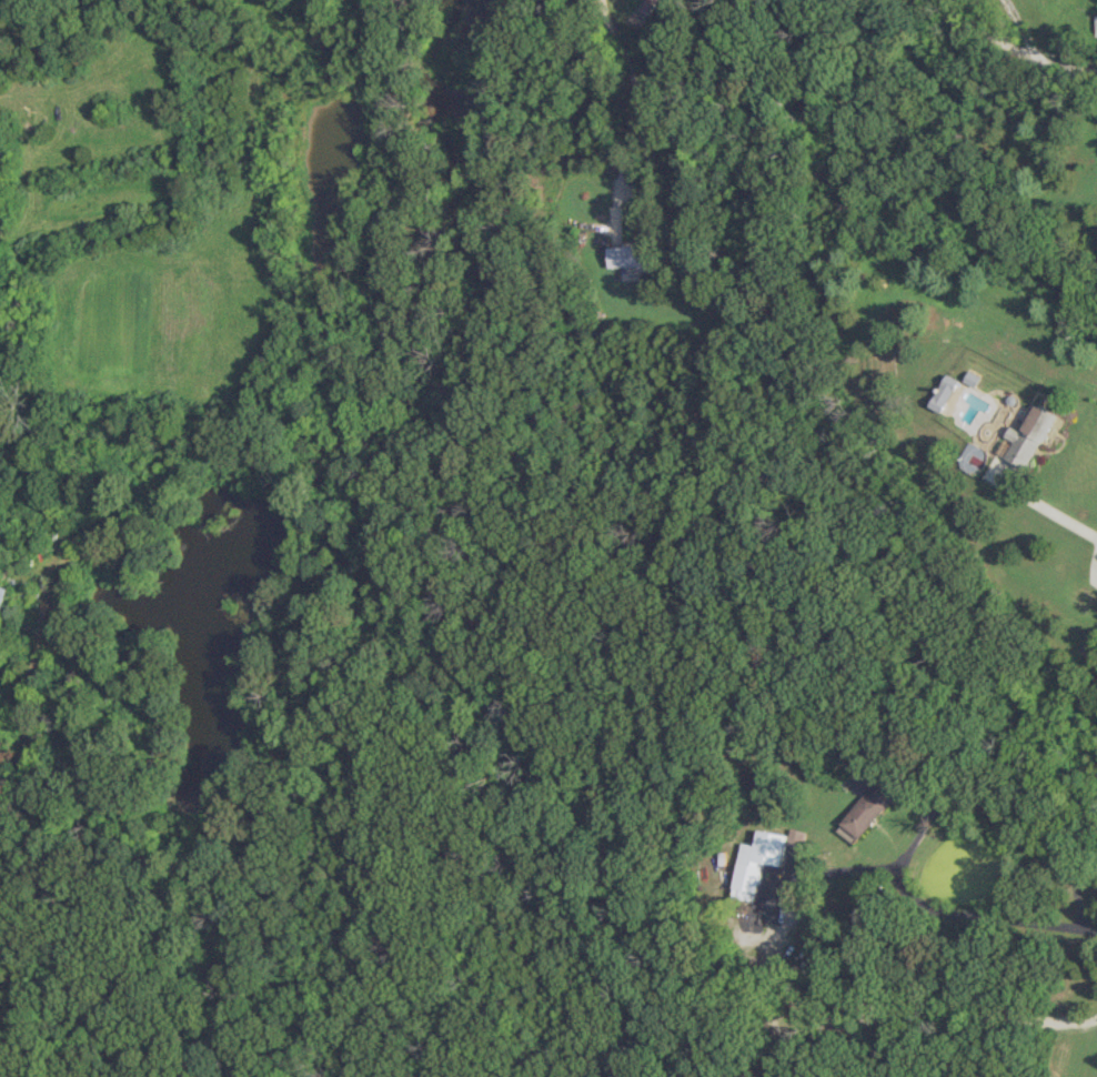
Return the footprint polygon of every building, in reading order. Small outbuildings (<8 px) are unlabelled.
[(611,246),(611,268),(651,266),(650,245),(611,246)] [(961,380),(949,373),(931,406),(943,412),(961,380)] [(1057,414),(1037,403),(1023,431),(1012,425),(1006,436),(1014,441),(1005,457),(1028,470),(1057,414)] [(843,821),(861,837),(899,794),(881,777),(843,821)] [(805,831),(790,828),(787,843),(803,846),(805,831)] [(742,843),(733,897),(756,901),(763,863),(782,866),(787,834),(758,830),(755,845),(742,843)]
